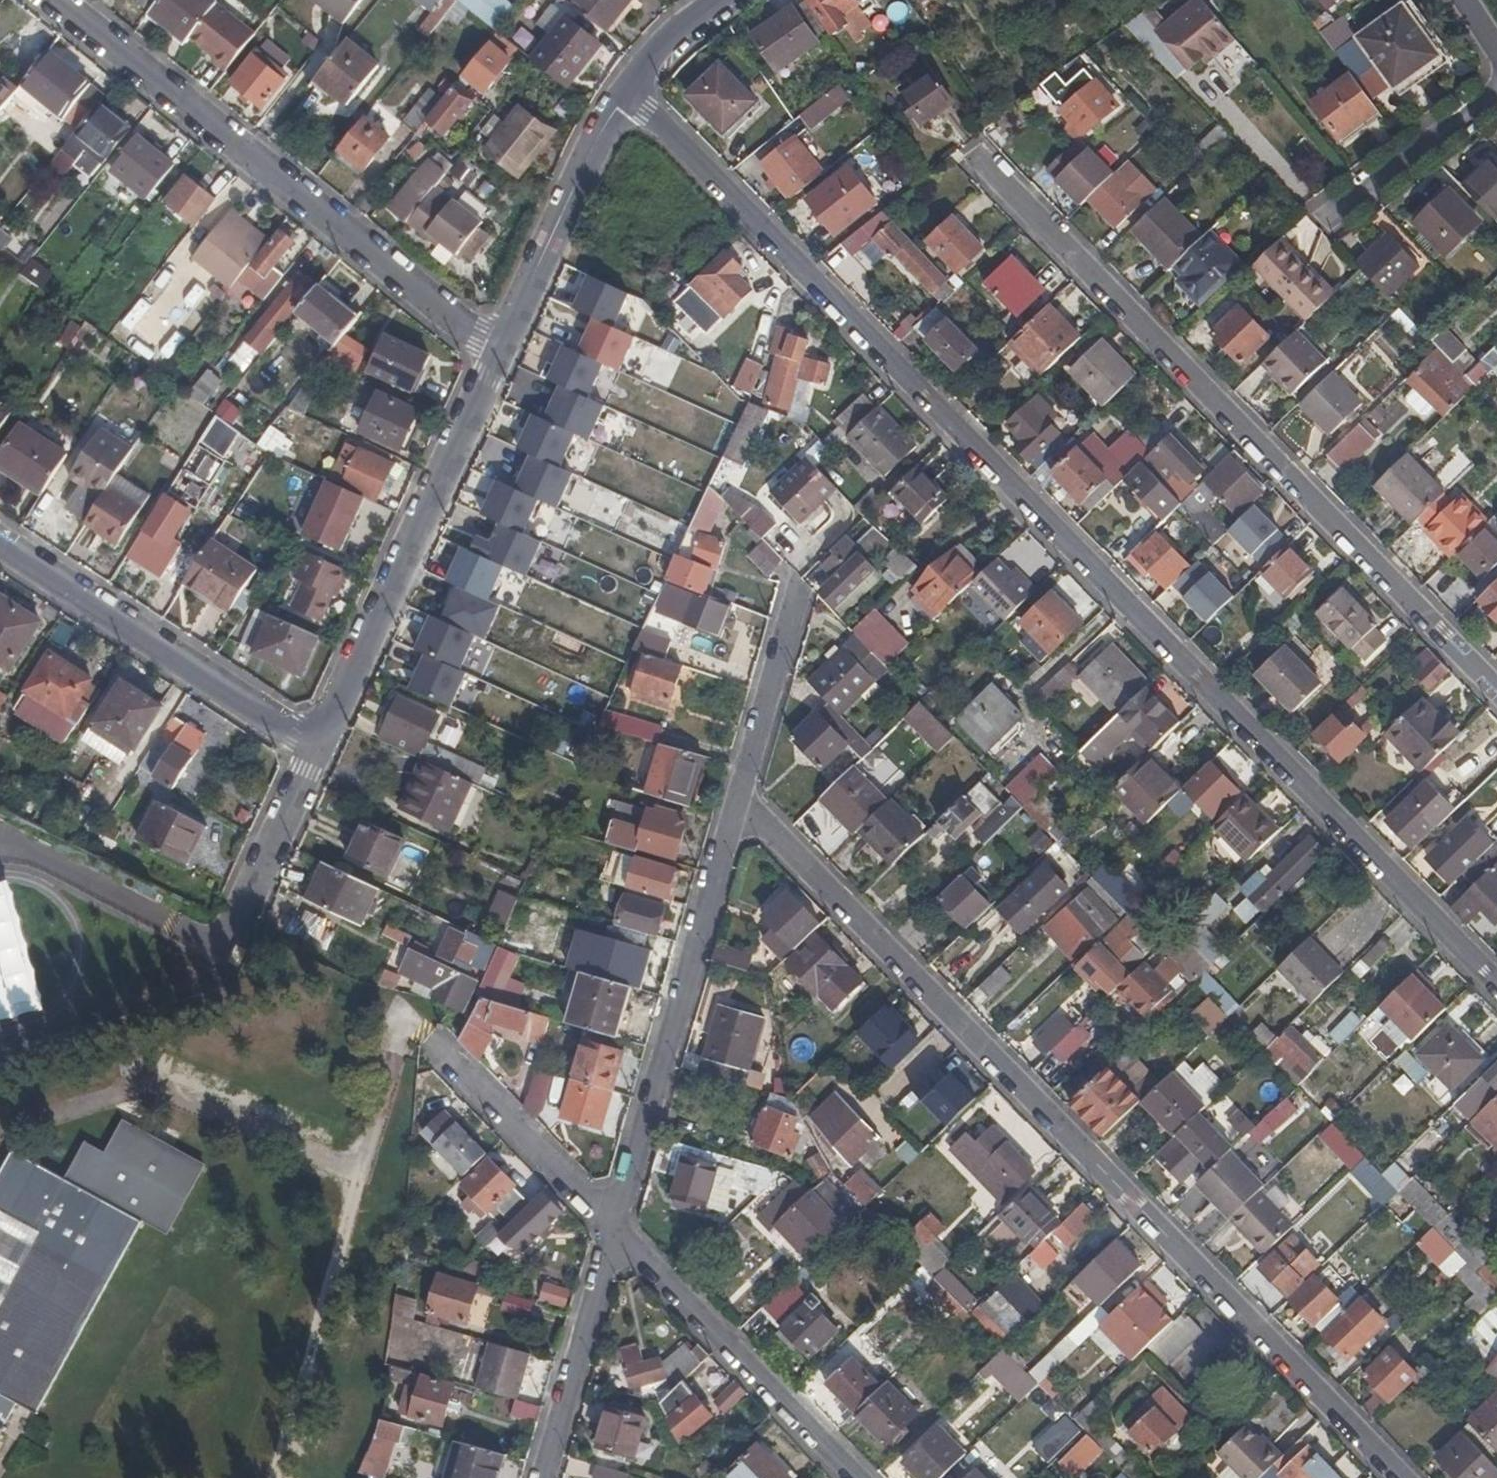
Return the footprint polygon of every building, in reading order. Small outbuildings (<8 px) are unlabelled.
[(150,13),(160,0),(133,0),(150,13)] [(150,13),(186,42),(216,4),(210,0),(160,0),(150,13)] [(342,25),(362,0),(311,0),(342,25)] [(470,13),(454,0),(415,0),(432,13),(419,29),(430,38),(447,17),(459,27),(470,13)] [(607,33),(633,0),(577,0),(577,1),(573,6),(607,33)] [(810,1),(834,35),(848,26),(855,36),(872,24),(864,14),(877,6),(873,0),(811,0),(810,1)] [(1179,80),(1204,59),(1202,56),(1207,51),(1210,57),(1216,58),(1226,50),(1219,41),(1220,39),(1213,32),(1224,23),(1204,0),(1199,0),(1188,10),(1192,14),(1197,17),(1179,33),(1187,42),(1176,53),(1160,38),(1153,31),(1142,42),(1179,80)] [(1346,48),(1337,54),(1353,75),(1356,81),(1368,72),(1378,64),(1382,70),(1390,57),(1425,35),(1403,4),(1346,48)] [(819,46),(794,11),(753,39),(778,74),(819,46)] [(1321,15),(1313,21),(1321,32),(1330,26),(1321,15)] [(566,19),(531,61),(535,65),(566,89),(600,46),(566,19)] [(1153,31),(1160,38),(1167,32),(1164,29),(1167,26),(1161,19),(1150,28),(1153,31)] [(1330,26),(1321,32),(1324,36),(1332,30),(1330,26)] [(1332,30),(1324,36),(1337,54),(1346,48),(1332,30)] [(1440,55),(1425,35),(1390,57),(1382,70),(1389,80),(1396,88),(1440,55)] [(314,82),(326,91),(358,51),(346,42),(314,82)] [(510,61),(488,43),(462,76),(484,93),(510,61)] [(261,62),(265,57),(259,51),(232,84),(264,110),(287,81),(278,75),(261,62)] [(358,51),(326,91),(346,107),(378,67),(358,51)] [(887,72),(903,96),(935,76),(918,51),(887,72)] [(282,70),(265,57),(261,62),(278,75),(282,70)] [(45,110),(76,135),(105,99),(58,60),(33,92),(49,105),(45,110)] [(754,102),(718,64),(686,94),(722,133),(754,102)] [(1378,64),(1368,72),(1375,79),(1382,70),(1378,64)] [(1382,70),(1375,79),(1382,86),(1389,80),(1382,70)] [(936,75),(903,98),(924,128),(957,106),(936,75)] [(1356,81),(1353,75),(1313,105),(1339,140),(1379,111),(1366,93),(1356,81)] [(381,103),(395,113),(414,87),(400,77),(381,103)] [(1115,106),(1126,97),(1107,77),(1065,112),(1074,122),(1069,130),(1077,139),(1086,137),(1118,110),(1115,106)] [(456,83),(442,102),(427,121),(443,134),(473,96),(456,83)] [(850,100),(840,87),(803,114),(813,128),(850,100)] [(14,99),(0,89),(0,118),(14,99)] [(402,124),(415,135),(427,121),(442,102),(428,91),(402,123),(402,124)] [(402,123),(377,102),(367,115),(393,135),(402,124),(402,123)] [(520,106),(484,153),(521,182),(558,134),(520,106)] [(101,107),(79,135),(108,158),(130,130),(101,107)] [(339,151),(364,171),(393,135),(367,115),(339,151)] [(1195,171),(1232,136),(1223,127),(1186,162),(1195,171)] [(108,158),(79,135),(66,149),(77,158),(74,162),(92,177),(108,158)] [(126,157),(113,173),(147,201),(174,165),(139,135),(125,153),(126,154),(124,155),(126,157)] [(761,162),(790,200),(824,174),(796,136),(761,162)] [(1115,176),(1091,149),(1079,160),(1069,150),(1048,169),(1083,207),(1115,176)] [(339,151),(334,156),(360,176),(364,171),(339,151)] [(438,187),(454,167),(434,152),(388,209),(408,224),(410,222),(429,198),(438,187)] [(1496,221),(1496,220),(1496,158),(1496,157),(1464,187),(1496,221)] [(464,161),(453,174),(470,188),(481,175),(464,161)] [(1131,162),(1116,176),(1144,206),(1159,192),(1131,162)] [(848,171),(808,202),(833,235),(874,205),(848,171)] [(1144,206),(1116,176),(1090,200),(1118,230),(1144,206)] [(198,225),(217,201),(189,177),(169,201),(198,225)] [(484,223),(438,187),(429,198),(410,222),(440,245),(456,258),(460,253),(472,262),(492,237),(480,227),(484,223)] [(1481,224),(1451,192),(1417,224),(1448,257),(1481,224)] [(1166,199),(1135,229),(1158,253),(1161,251),(1175,266),(1204,238),(1166,199)] [(883,214),(840,247),(849,258),(873,240),(894,224),(883,214)] [(984,250),(955,219),(929,243),(958,274),(984,250)] [(258,255),(262,250),(224,220),(193,259),(226,285),(220,292),(225,296),(237,281),(258,255)] [(408,224),(408,225),(437,249),(440,245),(410,222),(408,224)] [(15,235),(0,224),(0,255),(1,255),(15,235)] [(909,243),(911,242),(894,224),(873,240),(889,256),(893,253),(934,295),(947,281),(909,243)] [(237,281),(225,296),(236,304),(247,289),(263,301),(284,275),(274,267),(293,243),(280,232),(260,256),(258,255),(237,281)] [(1175,266),(1175,267),(1187,279),(1184,282),(1201,300),(1238,264),(1209,233),(1204,238),(1175,266)] [(1391,236),(1359,267),(1361,269),(1389,298),(1421,267),(1391,236)] [(1284,237),(1278,243),(1332,297),(1338,292),(1284,237)] [(1278,243),(1255,265),(1309,320),(1332,297),(1278,243)] [(193,306),(201,298),(181,280),(198,263),(183,249),(148,286),(166,303),(177,291),(193,306)] [(49,287),(55,259),(32,254),(25,281),(49,287)] [(706,301),(722,318),(723,320),(751,293),(736,278),(742,272),(726,255),(702,279),(714,292),(706,301)] [(1045,291),(1014,259),(988,285),(1018,317),(1045,291)] [(586,274),(571,308),(592,317),(612,326),(627,293),(586,274)] [(243,344),(260,358),(296,313),(315,290),(297,277),(243,344)] [(1192,308),(1201,300),(1184,282),(1175,291),(1192,308)] [(315,290),(296,313),(337,345),(357,320),(316,288),(315,290)] [(937,310),(938,309),(924,294),(907,310),(920,324),(937,310)] [(181,348),(186,330),(183,329),(189,310),(139,296),(129,333),(181,348)] [(713,325),(722,318),(706,301),(697,308),(713,325)] [(1010,344),(1042,377),(1081,339),(1049,306),(1025,329),(1018,336),(1010,344)] [(1269,338),(1240,308),(1213,335),(1242,364),(1269,338)] [(1404,330),(1413,322),(1400,308),(1391,316),(1404,330)] [(920,324),(916,328),(958,371),(978,352),(937,310),(920,324)] [(1003,321),(1018,336),(1025,329),(1010,314),(1003,321)] [(612,326),(592,317),(576,353),(603,365),(618,371),(634,336),(612,326)] [(670,330),(699,358),(707,350),(701,334),(687,321),(683,324),(679,320),(670,330)] [(68,350),(82,329),(73,324),(60,344),(68,350)] [(755,406),(763,409),(765,406),(788,411),(796,379),(825,387),(830,366),(804,359),(808,341),(790,336),(791,333),(778,329),(771,353),(778,355),(773,374),(763,371),(755,406)] [(1443,329),(1431,341),(1438,348),(1452,362),(1464,351),(1443,329)] [(1292,336),(1265,363),(1293,391),(1325,360),(1297,331),(1292,336)] [(429,357),(386,337),(370,372),(413,392),(429,357)] [(1106,406),(1136,377),(1102,342),(1071,371),(1106,406)] [(603,365),(576,353),(562,346),(547,379),(559,384),(589,397),(603,365)] [(1476,386),(1465,376),(1457,368),(1446,356),(1438,348),(1422,364),(1424,367),(1410,380),(1444,416),(1459,401),(1460,402),(1476,386)] [(1477,385),(1496,365),(1496,351),(1495,349),(1468,376),(1477,385)] [(763,367),(747,361),(735,388),(751,395),(763,367)] [(187,396),(202,407),(222,382),(207,371),(187,396)] [(1333,373),(1302,404),(1332,434),(1363,404),(1333,373)] [(589,397),(559,384),(542,421),(575,436),(587,441),(604,404),(589,397)] [(302,388),(287,407),(303,415),(313,394),(302,388)] [(398,403),(380,395),(362,434),(380,442),(400,451),(418,412),(398,403)] [(216,413),(235,425),(245,410),(226,398),(216,413)] [(835,426),(847,439),(871,416),(877,410),(865,398),(835,426)] [(747,407),(722,459),(735,466),(741,468),(769,412),(763,409),(755,406),(749,403),(747,407)] [(1041,470),(1068,444),(1060,436),(1060,435),(1046,420),(1043,418),(1047,413),(1042,408),(1038,412),(1031,405),(1008,426),(1024,442),(1016,449),(1031,464),(1033,462),(1041,470)] [(0,406),(0,437),(14,416),(0,406)] [(916,448),(878,409),(877,410),(871,416),(847,439),(885,478),(916,448)] [(575,436),(542,421),(531,416),(517,449),(527,453),(561,468),(575,436)] [(202,445),(228,458),(241,430),(215,418),(202,445)] [(1152,454),(1170,436),(1157,422),(1139,441),(1152,454)] [(1375,439),(1360,423),(1328,456),(1343,471),(1375,439)] [(0,455),(0,467),(42,495),(66,458),(18,427),(0,455)] [(104,427),(71,477),(103,498),(112,485),(136,447),(104,427)] [(271,427),(259,446),(282,460),(294,440),(271,427)] [(1057,479),(1090,514),(1125,480),(1130,475),(1101,445),(1095,450),(1079,433),(1068,444),(1041,470),(1033,479),(1045,492),(1057,479)] [(1143,464),(1164,486),(1174,476),(1178,481),(1182,477),(1190,485),(1204,471),(1172,437),(1170,436),(1152,454),(1153,455),(1143,464)] [(393,466),(348,444),(331,478),(378,500),(383,487),(391,491),(395,482),(387,478),(393,466)] [(1257,504),(1268,493),(1246,470),(1250,465),(1237,452),(1182,505),(1177,510),(1189,521),(1213,547),(1218,543),(1194,518),(1215,498),(1239,522),(1257,504)] [(561,468),(527,453),(512,487),(538,499),(555,506),(570,473),(561,468)] [(1412,526),(1447,492),(1409,453),(1375,485),(1412,526)] [(722,459),(710,486),(720,496),(735,466),(722,459)] [(801,525),(837,490),(816,468),(807,460),(771,495),(801,525)] [(1125,480),(1166,522),(1168,519),(1177,510),(1182,505),(1164,486),(1143,464),(1142,464),(1130,475),(1125,480)] [(948,500),(917,468),(891,493),(923,525),(948,500)] [(538,499),(512,487),(495,479),(479,515),(497,522),(522,534),(538,499)] [(364,498),(327,481),(303,533),(340,550),(364,498)] [(145,506),(112,485),(103,498),(86,525),(119,546),(145,506)] [(710,486),(684,537),(701,543),(703,539),(720,496),(710,486)] [(873,492),(855,509),(864,519),(882,502),(873,492)] [(724,500),(764,541),(778,527),(763,512),(731,493),(724,500)] [(165,498),(143,531),(155,538),(164,544),(167,545),(188,513),(165,498)] [(1239,522),(1230,530),(1253,555),(1282,529),(1257,504),(1239,522)] [(847,536),(863,520),(864,519),(855,509),(836,526),(847,536)] [(1179,530),(1189,521),(1177,510),(1168,519),(1179,530)] [(1398,542),(1403,547),(1408,552),(1423,567),(1453,537),(1428,512),(1398,542)] [(522,534),(497,522),(489,540),(475,534),(468,549),(525,574),(539,541),(522,534)] [(1458,551),(1484,577),(1496,564),(1496,540),(1483,526),(1458,551)] [(1133,554),(1169,590),(1191,569),(1155,532),(1133,554)] [(674,558),(663,581),(675,585),(696,593),(704,596),(713,572),(717,572),(726,547),(703,539),(701,543),(684,537),(674,556),(674,558)] [(845,538),(831,551),(834,555),(822,567),(835,580),(822,594),(837,609),(876,571),(845,538)] [(211,542),(186,582),(229,611),(256,571),(211,542)] [(1287,545),(1261,571),(1287,597),(1313,572),(1287,545)] [(782,565),(763,546),(749,559),(773,583),(782,565)] [(1408,552),(1403,547),(1400,550),(1405,555),(1408,552)] [(347,569),(306,551),(295,577),(304,581),(292,607),(324,621),(347,569)] [(972,585),(978,580),(953,554),(917,589),(942,615),(972,585)] [(888,573),(899,586),(913,572),(902,560),(888,573)] [(978,580),(972,585),(1005,619),(1036,591),(1015,570),(1011,574),(997,562),(978,580)] [(1212,573),(1186,598),(1209,622),(1235,597),(1212,573)] [(550,677),(571,633),(455,579),(434,624),(550,677)] [(1479,600),(1496,619),(1496,584),(1479,600)] [(1378,625),(1343,589),(1318,614),(1353,649),(1354,649),(1366,660),(1387,641),(1374,629),(1378,625)] [(720,640),(732,606),(708,597),(707,602),(684,593),(681,599),(688,602),(680,626),(720,640)] [(1081,624),(1052,594),(1020,624),(1050,655),(1081,624)] [(0,599),(0,665),(11,672),(41,625),(0,598),(0,599)] [(1307,598),(1304,601),(1313,611),(1316,608),(1307,598)] [(1304,601),(1293,612),(1302,622),(1313,611),(1304,601)] [(887,668),(901,655),(908,647),(873,611),(852,632),(857,637),(887,668)] [(317,636),(271,615),(255,652),(300,673),(317,636)] [(643,629),(638,645),(668,655),(673,639),(643,629)] [(840,715),(887,668),(857,637),(809,684),(829,704),(840,715)] [(446,654),(421,643),(405,677),(435,691),(441,678),(431,674),(438,659),(443,661),(446,654)] [(1119,717),(1121,715),(1148,689),(1151,686),(1112,647),(1081,677),(1119,717)] [(1437,657),(1429,649),(1417,661),(1424,670),(1437,657)] [(53,655),(28,692),(68,719),(92,681),(53,655)] [(921,703),(943,682),(939,678),(928,689),(902,664),(906,660),(901,655),(887,668),(921,703)] [(1292,655),(1279,667),(1310,698),(1322,686),(1292,655)] [(670,704),(682,668),(647,657),(635,694),(642,696),(640,702),(651,705),(653,699),(657,700),(670,704)] [(1424,670),(1416,677),(1428,689),(1436,681),(1449,669),(1437,657),(1424,670)] [(1070,665),(1038,697),(1048,707),(1080,675),(1070,665)] [(1310,698),(1279,667),(1264,681),(1294,713),(1310,698)] [(163,708),(124,683),(93,731),(131,756),(163,708)] [(987,751),(988,749),(1008,729),(1022,716),(994,687),(958,722),(987,751)] [(1163,705),(1148,689),(1144,693),(1160,709),(1163,705)] [(1119,717),(1081,753),(1096,768),(1133,735),(1151,754),(1182,724),(1163,705),(1160,709),(1144,693),(1121,715),(1119,717)] [(1386,733),(1423,771),(1460,734),(1423,697),(1386,733)] [(1350,698),(1314,733),(1342,761),(1367,737),(1361,730),(1345,715),(1356,704),(1350,698)] [(462,780),(469,764),(445,753),(443,757),(426,749),(440,718),(401,701),(381,743),(413,758),(426,764),(432,767),(462,780)] [(919,733),(940,754),(956,738),(921,703),(905,719),(915,728),(919,733)] [(862,760),(873,750),(840,715),(829,704),(792,739),(823,770),(848,745),(862,760)] [(142,770),(173,789),(207,737),(177,717),(142,770)] [(611,720),(605,731),(610,732),(645,742),(658,745),(663,729),(634,721),(633,726),(611,720)] [(1367,737),(1342,761),(1350,769),(1374,745),(1367,737)] [(687,808),(701,757),(660,746),(646,796),(687,808)] [(1036,797),(1060,774),(1043,755),(1006,790),(1014,798),(1024,808),(1036,797)] [(1180,793),(1146,759),(1114,789),(1148,824),(1180,793)] [(1211,762),(1183,789),(1212,818),(1239,791),(1211,762)] [(426,764),(422,772),(428,775),(432,767),(426,764)] [(450,832),(472,785),(462,780),(432,767),(428,775),(422,772),(404,811),(450,832)] [(857,834),(859,832),(889,803),(855,767),(823,798),(851,828),(841,838),(847,844),(857,834)] [(990,782),(994,778),(990,774),(986,778),(990,782)] [(1489,780),(1464,803),(1480,820),(1496,804),(1496,783),(1495,785),(1489,780)] [(1387,822),(1414,849),(1453,811),(1449,806),(1433,821),(1430,819),(1448,802),(1429,781),(1387,822)] [(964,799),(927,834),(934,841),(945,830),(952,836),(976,811),(981,816),(996,800),(980,784),(964,799)] [(1047,810),(1036,797),(1024,808),(1036,821),(1047,810)] [(985,846),(1024,808),(1014,798),(975,836),(985,846)] [(1244,798),(1215,826),(1249,861),(1279,832),(1244,798)] [(859,832),(894,867),(926,836),(891,801),(889,803),(859,832)] [(202,826),(159,802),(138,841),(182,864),(202,826)] [(620,804),(615,822),(644,831),(650,812),(620,804)] [(608,846),(638,855),(639,850),(677,861),(688,823),(672,818),(669,818),(670,812),(660,809),(658,814),(650,812),(644,831),(615,822),(608,846)] [(1036,821),(1058,844),(1070,833),(1047,810),(1036,821)] [(1427,858),(1452,884),(1463,874),(1477,861),(1496,843),(1471,817),(1427,858)] [(96,834),(112,843),(118,833),(102,824),(96,834)] [(406,844),(367,825),(350,860),(390,879),(406,844)] [(1267,880),(1259,873),(1242,889),(1264,912),(1324,853),(1310,838),(1274,873),(1267,880)] [(1452,910),(1467,925),(1482,910),(1496,925),(1496,842),(1496,843),(1477,861),(1463,874),(1476,887),(1452,910)] [(626,857),(616,887),(630,891),(639,861),(626,857)] [(639,861),(630,891),(667,902),(677,872),(639,861)] [(1127,913),(1139,901),(1104,866),(1092,878),(1127,913)] [(1266,866),(1259,873),(1267,880),(1274,873),(1266,866)] [(326,867),(309,903),(361,928),(378,892),(326,867)] [(1068,890),(1046,867),(1001,911),(1022,933),(1068,890)] [(969,930),(992,908),(974,889),(981,881),(971,870),(940,901),(969,930)] [(1086,884),(1092,878),(1088,873),(1073,888),(1078,892),(1086,884)] [(1121,918),(1127,913),(1092,878),(1086,884),(1121,918)] [(0,883),(0,1020),(41,1009),(6,881),(0,883)] [(796,952),(829,921),(800,890),(793,897),(791,895),(765,921),(774,930),(796,952)] [(1117,919),(1088,890),(1046,930),(1074,959),(1117,919)] [(1218,891),(1194,914),(1207,926),(1230,904),(1218,891)] [(628,897),(619,928),(657,938),(666,908),(628,897)] [(491,926),(507,932),(519,905),(503,898),(491,926)] [(1131,917),(1160,947),(1172,936),(1139,901),(1127,913),(1131,917)] [(1210,964),(1212,966),(1227,952),(1192,916),(1178,930),(1179,932),(1210,964)] [(1144,963),(1160,947),(1131,917),(1088,958),(1118,988),(1144,963)] [(485,970),(495,948),(454,928),(441,957),(470,971),(473,965),(485,970)] [(763,941),(785,963),(796,952),(774,930),(763,941)] [(1162,950),(1193,981),(1210,964),(1179,932),(1161,949),(1162,950)] [(863,983),(818,937),(790,965),(834,1011),(863,983)] [(933,964),(947,978),(972,951),(958,938),(933,964)] [(1391,950),(1382,941),(1358,964),(1366,974),(1391,950)] [(1276,972),(1309,1008),(1340,977),(1307,942),(1276,972)] [(464,1016),(480,984),(449,970),(439,965),(398,945),(387,967),(423,984),(418,994),(433,1001),(433,1000),(464,1016)] [(717,947),(712,964),(749,974),(753,957),(717,947)] [(483,986),(478,999),(484,1001),(501,1006),(522,956),(512,954),(499,950),(483,986)] [(1118,988),(1088,958),(1082,964),(1112,994),(1117,989),(1118,988)] [(1144,963),(1118,988),(1117,989),(1146,1018),(1151,1013),(1155,1018),(1169,1004),(1164,1000),(1173,992),(1144,963)] [(1001,968),(980,988),(990,999),(1011,979),(1001,968)] [(1427,983),(1416,972),(1380,1007),(1414,1043),(1446,1011),(1423,987),(1427,983)] [(570,1026),(627,1043),(631,1027),(623,1024),(633,990),(584,975),(570,1026)] [(1435,991),(1427,983),(1423,987),(1431,995),(1435,991)] [(501,1006),(484,1001),(475,1017),(497,1025),(527,1034),(525,1040),(543,1045),(551,1021),(501,1006)] [(899,1069),(928,1037),(889,1001),(860,1033),(899,1069)] [(1224,1017),(1208,1001),(1193,1016),(1209,1032),(1224,1017)] [(720,1009),(700,1075),(743,1088),(763,1022),(720,1009)] [(1331,1035),(1341,1045),(1363,1023),(1354,1013),(1331,1035)] [(475,1017),(471,1026),(492,1037),(497,1025),(475,1017)] [(1037,1045),(1048,1056),(1074,1031),(1063,1020),(1037,1045)] [(1417,1054),(1443,1081),(1473,1051),(1447,1025),(1417,1054)] [(471,1026),(461,1044),(480,1063),(494,1039),(492,1037),(471,1026)] [(1262,1053),(1273,1064),(1283,1055),(1303,1075),(1309,1069),(1310,1070),(1323,1057),(1293,1028),(1280,1041),(1277,1038),(1262,1053)] [(43,1056),(36,1032),(0,1043),(0,1070),(43,1056)] [(586,1043),(574,1082),(576,1082),(613,1093),(625,1054),(586,1043)] [(928,1045),(897,1067),(909,1082),(939,1061),(928,1045)] [(1159,1082),(1129,1051),(1110,1070),(1140,1101),(1159,1082)] [(1473,1051),(1443,1081),(1451,1089),(1481,1059),(1473,1051)] [(1273,1064),(1297,1088),(1326,1060),(1323,1057),(1310,1070),(1309,1069),(1303,1075),(1283,1055),(1273,1064)] [(1463,1095),(1472,1103),(1492,1083),(1496,1088),(1496,1061),(1463,1095)] [(1141,1103),(1175,1137),(1201,1112),(1205,1108),(1182,1085),(1193,1074),(1182,1063),(1141,1103)] [(1110,1070),(1108,1068),(1099,1076),(1095,1073),(1088,1080),(1092,1083),(1070,1104),(1103,1137),(1140,1101),(1110,1070)] [(535,1074),(528,1099),(542,1104),(549,1079),(535,1074)] [(602,1133),(615,1094),(613,1093),(576,1082),(563,1122),(602,1133)] [(951,1126),(973,1105),(960,1093),(939,1113),(951,1126)] [(879,1139),(837,1096),(812,1121),(813,1138),(831,1156),(836,1152),(850,1167),(879,1139)] [(1494,1100),(1471,1122),(1496,1148),(1496,1097),(1494,1100)] [(1296,1111),(1285,1100),(1262,1121),(1273,1132),(1296,1111)] [(795,1120),(765,1110),(751,1144),(792,1159),(800,1138),(793,1135),(797,1126),(795,1120)] [(1248,1137),(1258,1123),(1239,1110),(1229,1124),(1248,1137)] [(1203,1163),(1211,1171),(1229,1153),(1236,1147),(1201,1112),(1175,1137),(1155,1157),(1182,1183),(1203,1163)] [(86,1144),(69,1174),(151,1220),(173,1231),(207,1166),(125,1121),(107,1155),(86,1144)] [(431,1146),(461,1177),(484,1155),(454,1124),(431,1146)] [(1335,1124),(1321,1137),(1353,1172),(1368,1158),(1335,1124)] [(959,1146),(967,1155),(962,1160),(1004,1204),(1035,1174),(993,1130),(977,1146),(969,1136),(959,1146)] [(1427,1130),(1409,1148),(1419,1157),(1436,1140),(1427,1130)] [(897,1152),(913,1163),(922,1151),(906,1139),(897,1152)] [(151,1220),(69,1174),(22,1148),(0,1186),(0,1210),(43,1234),(10,1292),(0,1287),(0,1387),(44,1412),(151,1220)] [(1407,1149),(1392,1165),(1400,1174),(1416,1159),(1407,1149)] [(816,1174),(829,1168),(821,1152),(808,1158),(816,1174)] [(847,1186),(868,1207),(905,1171),(889,1153),(862,1179),(858,1175),(847,1186)] [(1217,1208),(1230,1221),(1260,1192),(1264,1189),(1229,1153),(1211,1171),(1199,1182),(1221,1204),(1217,1208)] [(515,1187),(488,1159),(459,1187),(470,1198),(462,1205),(470,1212),(478,1205),(498,1226),(525,1200),(514,1188),(515,1187)] [(718,1169),(685,1160),(674,1199),(707,1208),(718,1169)] [(1392,1165),(1380,1175),(1398,1193),(1409,1183),(1400,1174),(1392,1165)] [(1490,1176),(1489,1175),(1482,1182),(1492,1192),(1496,1187),(1496,1170),(1490,1176)] [(1409,1183),(1398,1193),(1415,1209),(1433,1227),(1446,1215),(1412,1180),(1409,1183)] [(824,1181),(810,1194),(795,1209),(803,1218),(815,1230),(825,1241),(840,1226),(831,1216),(836,1211),(828,1202),(836,1194),(824,1181)] [(1032,1240),(1039,1247),(1060,1226),(1063,1224),(1056,1217),(1057,1217),(1028,1188),(1001,1215),(1029,1244),(1032,1240)] [(1260,1192),(1230,1221),(1264,1254),(1293,1227),(1260,1192)] [(561,1214),(541,1193),(496,1236),(504,1245),(522,1252),(561,1214)] [(1415,1209),(1398,1193),(1384,1207),(1400,1223),(1415,1209)] [(788,1211),(777,1201),(771,1208),(758,1196),(740,1215),(768,1242),(778,1231),(773,1226),(788,1211)] [(1096,1218),(1082,1205),(1063,1224),(1060,1226),(1073,1240),(1096,1218)] [(883,1227),(866,1209),(855,1219),(872,1237),(883,1227)] [(914,1231),(918,1234),(929,1246),(931,1244),(945,1231),(930,1215),(914,1231)] [(1476,1272),(1489,1259),(1446,1215),(1433,1227),(1450,1246),(1467,1263),(1476,1272)] [(815,1230),(803,1218),(796,1225),(807,1237),(815,1230)] [(1436,1259),(1450,1246),(1433,1227),(1419,1241),(1436,1259)] [(930,1276),(935,1280),(951,1264),(934,1246),(931,1244),(929,1246),(918,1234),(909,1243),(913,1247),(920,1255),(915,1260),(923,1269),(930,1276)] [(1321,1265),(1293,1235),(1260,1268),(1288,1297),(1321,1265)] [(408,1238),(402,1238),(400,1260),(405,1262),(408,1238)] [(1075,1281),(1101,1306),(1140,1268),(1115,1243),(1075,1281)] [(817,1256),(762,1309),(811,1359),(839,1332),(817,1309),(821,1305),(805,1290),(828,1267),(817,1256)] [(1476,1272),(1467,1263),(1456,1273),(1490,1307),(1496,1300),(1496,1294),(1476,1272)] [(477,1287),(439,1275),(427,1313),(466,1324),(477,1287)] [(941,1300),(948,1294),(935,1280),(930,1276),(923,1283),(941,1300)] [(1319,1321),(1328,1330),(1345,1312),(1348,1310),(1316,1277),(1291,1301),(1315,1325),(1319,1321)] [(568,1304),(574,1288),(547,1279),(542,1296),(568,1304)] [(1109,1318),(1093,1333),(1128,1368),(1174,1322),(1162,1310),(1168,1303),(1147,1281),(1110,1316),(1109,1318)] [(503,1307),(527,1313),(531,1299),(507,1293),(503,1307)] [(951,1318),(954,1316),(962,1308),(948,1294),(941,1300),(937,1304),(951,1318)] [(1001,1343),(1007,1348),(1030,1325),(1021,1316),(999,1294),(996,1297),(995,1297),(975,1315),(1001,1343)] [(418,1301),(396,1295),(395,1315),(415,1321),(418,1301)] [(1386,1322),(1362,1296),(1348,1310),(1345,1312),(1347,1315),(1326,1336),(1348,1359),(1373,1334),(1386,1322)] [(1490,1307),(1455,1341),(1462,1348),(1496,1383),(1496,1300),(1490,1307)] [(1028,1376),(1038,1386),(1058,1367),(1058,1366),(1093,1333),(1109,1318),(1110,1316),(1101,1306),(1028,1376)] [(966,1327),(974,1320),(969,1315),(962,1308),(954,1316),(966,1327)] [(1184,1313),(1148,1348),(1168,1368),(1204,1333),(1184,1313)] [(438,1340),(413,1335),(410,1355),(435,1360),(438,1340)] [(530,1355),(488,1343),(475,1389),(516,1401),(517,1402),(522,1385),(530,1355)] [(624,1371),(644,1366),(638,1346),(618,1351),(624,1371)] [(644,1401),(660,1405),(683,1383),(702,1365),(685,1347),(662,1368),(660,1362),(644,1366),(624,1371),(629,1391),(640,1388),(644,1401)] [(1413,1380),(1414,1381),(1417,1384),(1422,1379),(1429,1371),(1421,1364),(1414,1371),(1391,1348),(1364,1375),(1380,1391),(1390,1402),(1413,1380)] [(826,1384),(856,1413),(881,1388),(853,1358),(826,1384)] [(422,1376),(418,1388),(415,1398),(409,1417),(442,1427),(454,1385),(422,1376)] [(660,1405),(683,1449),(688,1445),(686,1441),(712,1417),(706,1411),(701,1405),(683,1383),(660,1405)] [(724,1413),(744,1394),(733,1383),(714,1402),(724,1413)] [(881,1388),(856,1413),(887,1445),(917,1415),(886,1384),(881,1388)] [(415,1398),(418,1388),(408,1385),(399,1414),(409,1417),(415,1398)] [(517,1402),(541,1409),(546,1392),(522,1385),(517,1402)] [(1192,1419),(1163,1389),(1120,1429),(1143,1453),(1147,1449),(1151,1454),(1160,1445),(1163,1447),(1192,1419)] [(1361,1409),(1372,1419),(1390,1402),(1380,1391),(1361,1409)] [(1470,1421),(1472,1423),(1496,1448),(1496,1395),(1470,1421)] [(517,1402),(516,1401),(511,1417),(537,1424),(541,1409),(517,1402)] [(701,1405),(706,1411),(710,1407),(704,1401),(701,1405)] [(10,1412),(0,1406),(0,1444),(15,1419),(9,1415),(10,1412)] [(645,1421),(608,1410),(597,1449),(634,1459),(645,1421)] [(1092,1441),(1101,1432),(1094,1424),(1091,1427),(1080,1415),(1073,1422),(1084,1433),(1092,1441)] [(408,1428),(382,1420),(377,1437),(403,1444),(408,1428)] [(1463,1431),(1494,1463),(1496,1460),(1496,1448),(1472,1423),(1463,1431)] [(916,1477),(943,1477),(966,1456),(940,1429),(904,1465),(916,1477)] [(1283,1456),(1271,1445),(1263,1436),(1259,1440),(1247,1429),(1221,1455),(1230,1465),(1243,1477),(1261,1477),(1283,1456)] [(1494,1463),(1463,1431),(1461,1429),(1434,1455),(1457,1477),(1496,1477),(1496,1466),(1494,1463)] [(1130,1462),(1101,1432),(1092,1441),(1121,1471),(1130,1462)] [(460,1443),(450,1477),(501,1477),(507,1457),(460,1443)] [(757,1446),(727,1475),(731,1477),(789,1477),(757,1446)] [(1330,1469),(1309,1446),(1280,1474),(1283,1477),(1321,1477),(1330,1469)] [(372,1449),(362,1474),(376,1477),(381,1477),(387,1460),(375,1456),(377,1451),(372,1449)] [(1082,1464),(1071,1453),(1060,1464),(1071,1475),(1082,1464)] [(1148,1469),(1137,1459),(1123,1473),(1128,1477),(1139,1477),(1148,1469)] [(1230,1465),(1220,1475),(1222,1477),(1243,1477),(1230,1465)] [(1330,1469),(1321,1477),(1339,1477),(1330,1469)]
